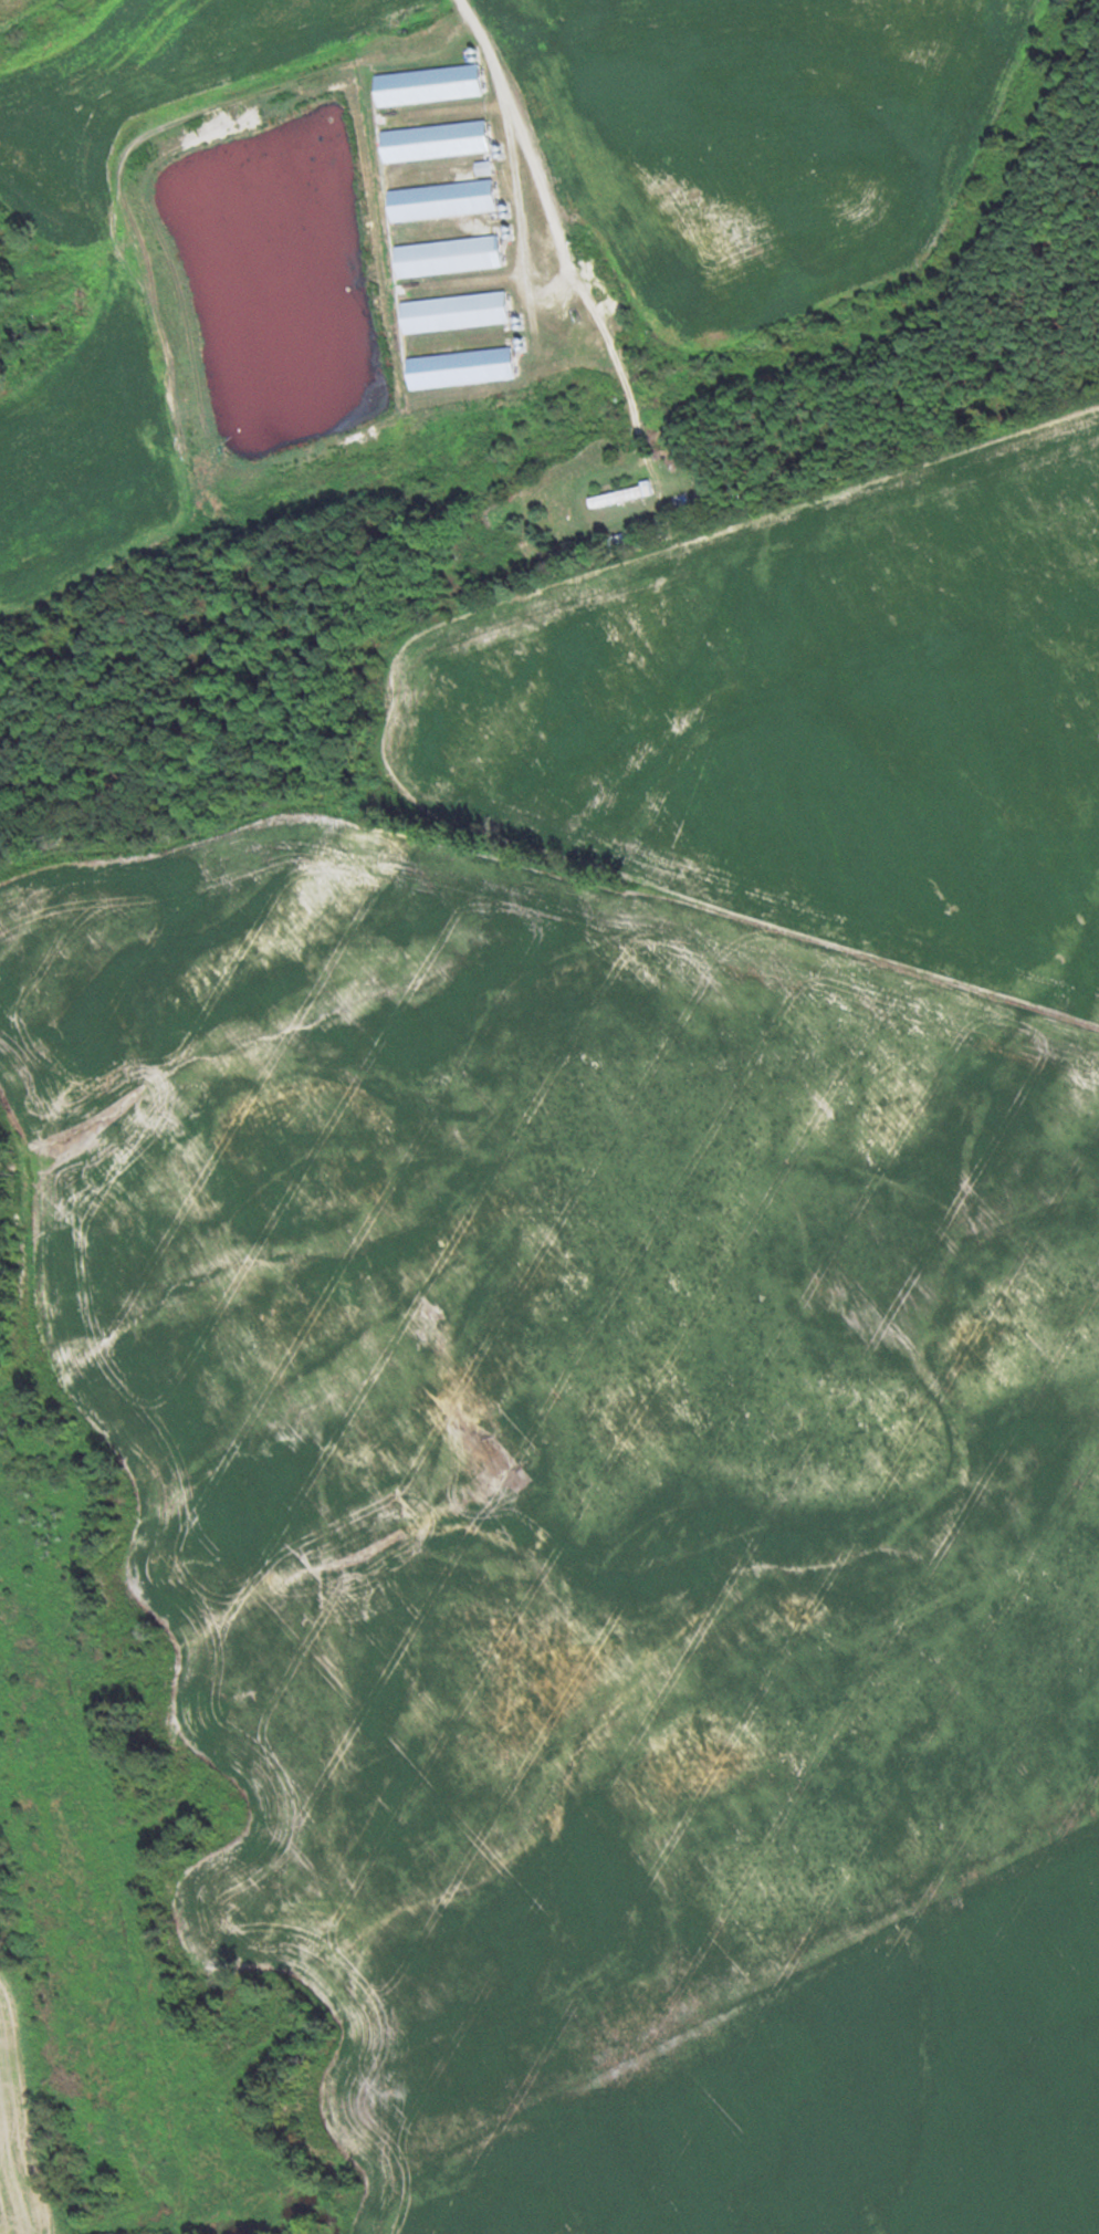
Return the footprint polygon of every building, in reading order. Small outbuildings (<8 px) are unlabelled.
[(374,75),(377,106),(481,97),(479,66),(374,75)] [(383,163),(487,152),(484,121),(380,131),(383,163)] [(476,163),(477,173),(489,172),(488,162),(476,163)] [(494,213),(491,181),(387,190),(390,221),(494,213)] [(497,237),(392,246),(394,277),(500,268),(497,237)] [(506,323),(502,292),(397,302),(400,333),(506,323)] [(511,380),(508,348),(404,357),(406,389),(511,380)] [(595,497),(597,507),(641,496),(639,486),(595,497)]
